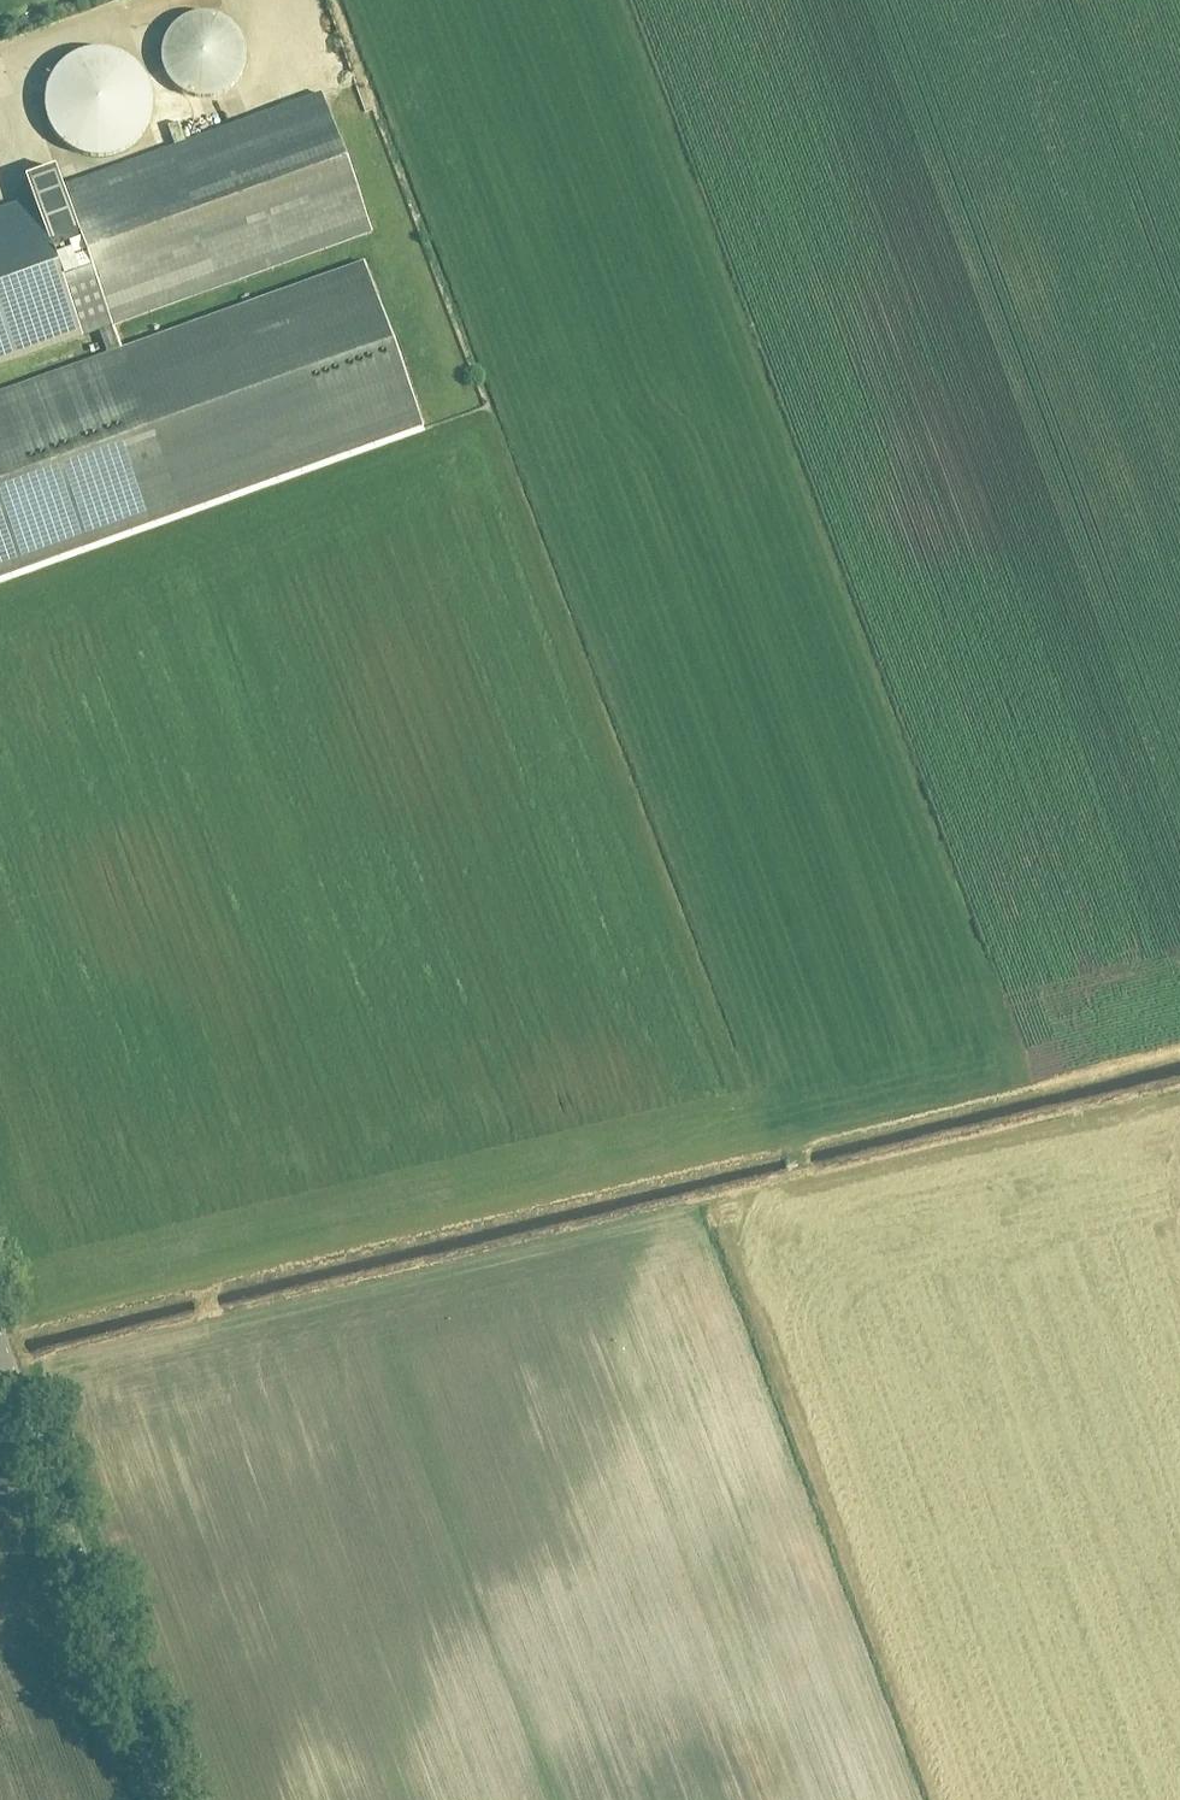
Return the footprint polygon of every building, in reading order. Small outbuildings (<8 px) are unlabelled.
[(244,70),(246,57),(244,45),(239,33),(231,24),(220,17),(208,14),(195,15),(184,19),(173,26),(166,36),(162,48),(161,61),(164,73),(171,84),(181,92),(192,97),(205,99),(218,96),(229,90),(238,81),(244,70)] [(46,92),(45,107),(48,121),(54,134),(64,145),(76,153),(90,157),(104,157),(118,154),(131,147),(141,137),(148,124),(152,110),(152,96),(148,81),(140,69),(129,59),(115,52),(100,50),(86,51),(72,57),(60,66),(51,78),(46,92)] [(40,225),(33,203),(0,214),(0,369),(80,342),(79,338),(100,331),(108,355),(0,394),(0,576),(420,425),(362,264),(122,350),(114,326),(372,233),(323,95),(63,188),(72,214),(40,225)]
